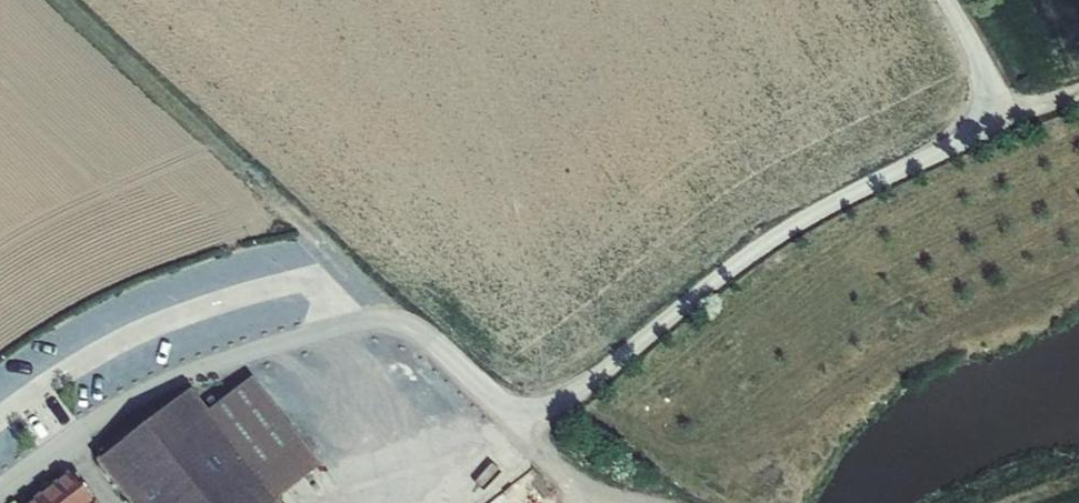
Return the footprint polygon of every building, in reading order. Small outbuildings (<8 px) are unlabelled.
[(276,500),(320,465),(251,378),(207,411),(190,390),(96,461),(129,502),(279,502),(276,500)] [(67,473),(29,502),(90,502),(67,473)]
